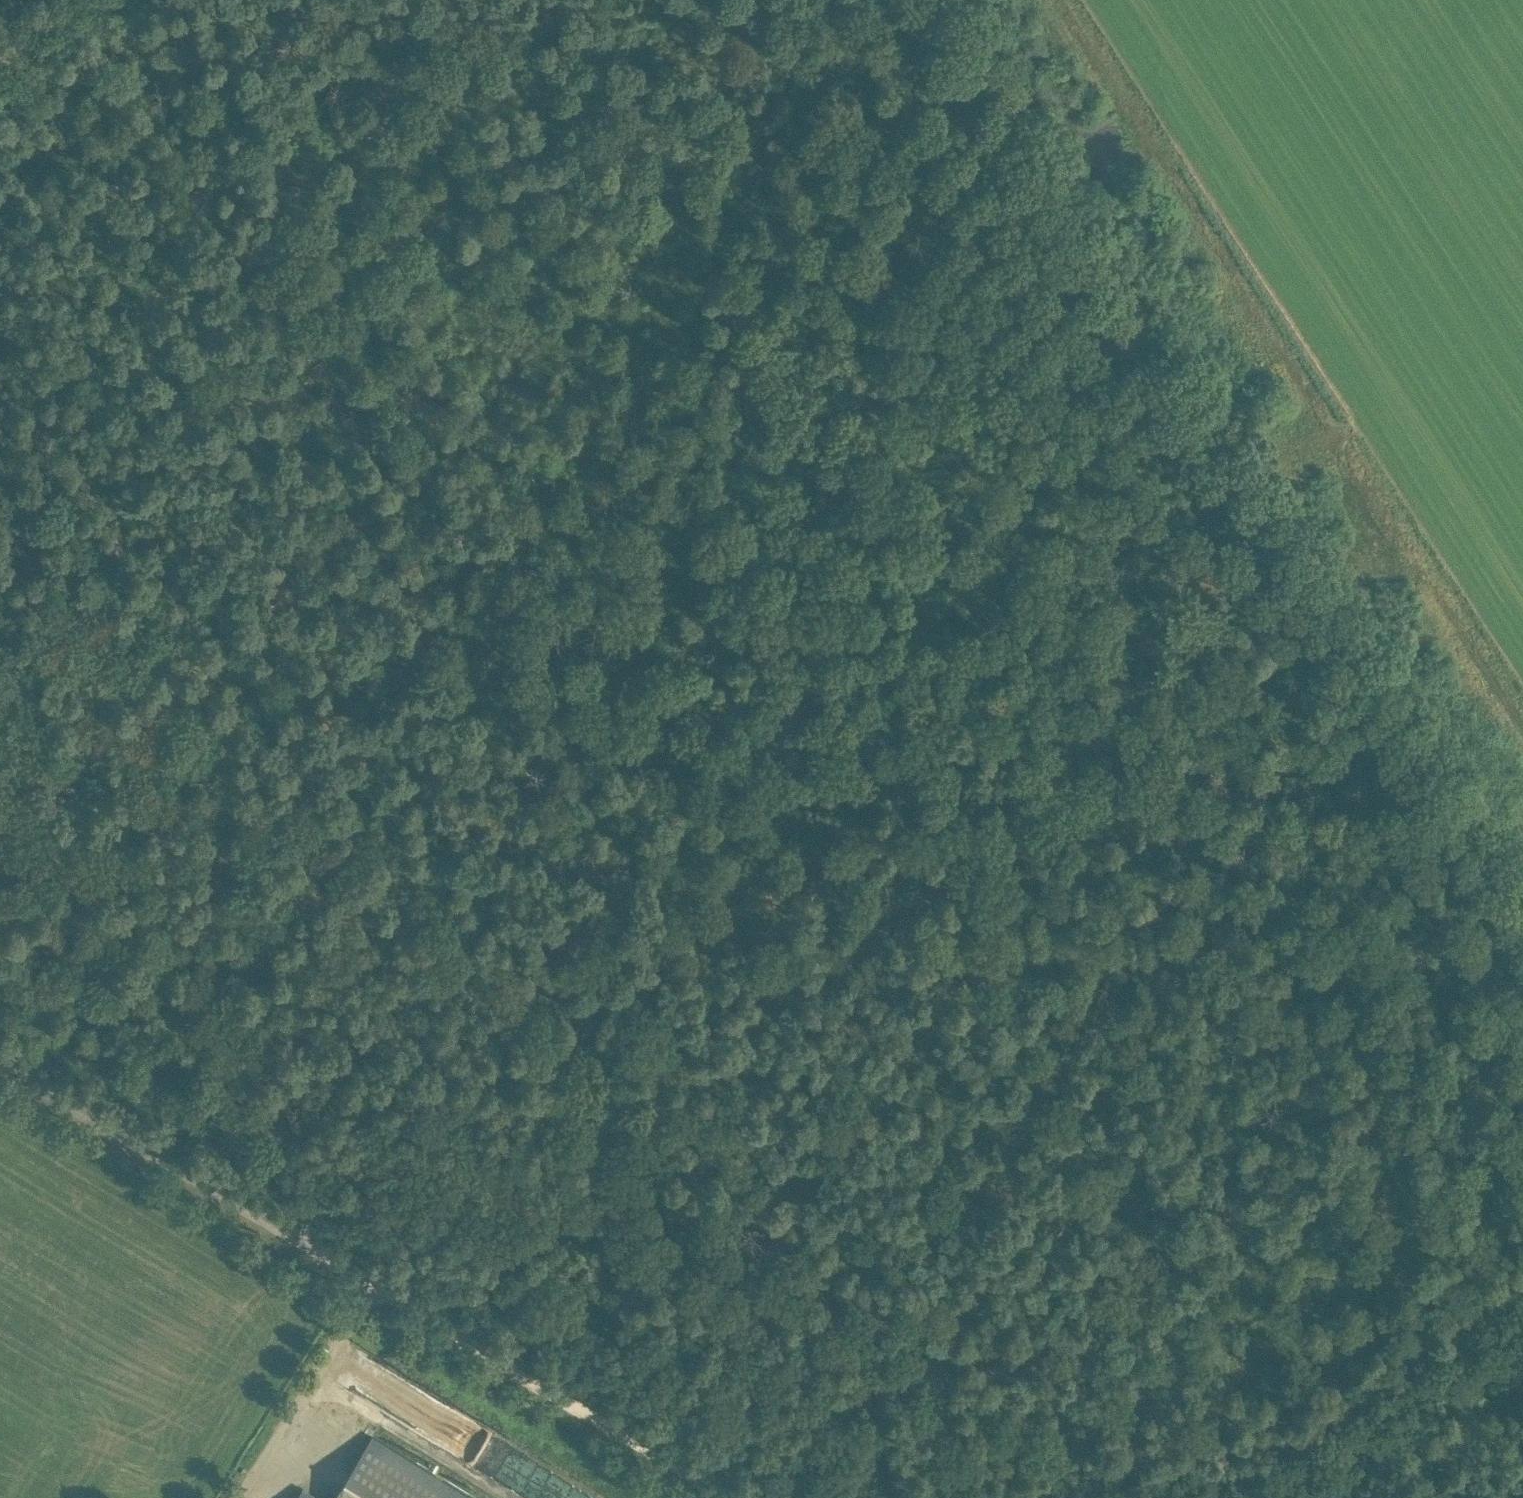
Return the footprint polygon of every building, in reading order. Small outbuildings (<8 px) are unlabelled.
[(373,1436),(334,1497),(471,1497),(373,1436)] [(303,1489),(297,1497),(318,1497),(303,1489)]
